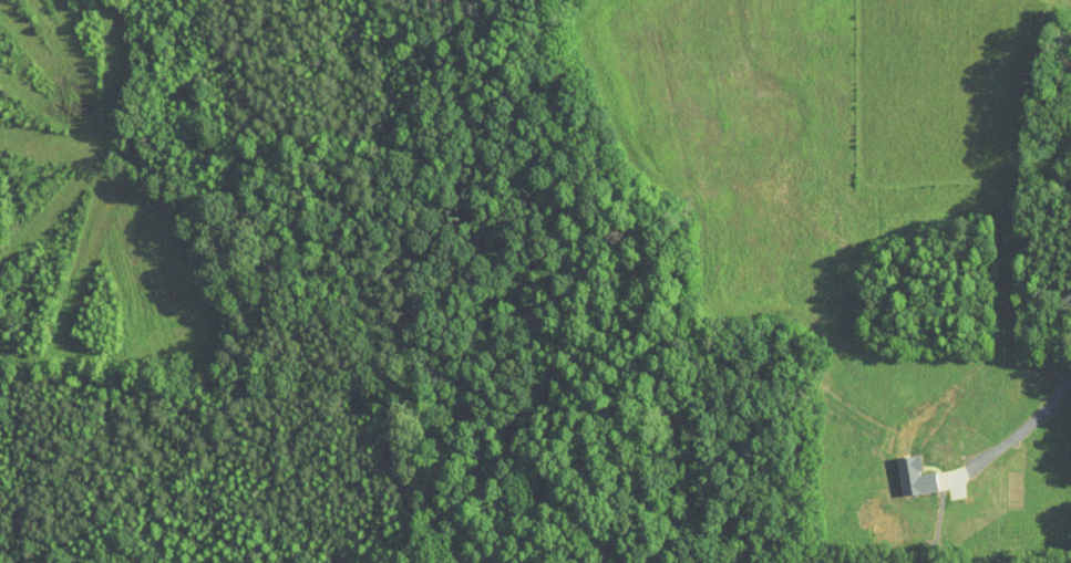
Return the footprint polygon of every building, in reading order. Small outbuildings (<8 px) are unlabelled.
[(882,449),(888,488),(924,482),(921,464),(908,466),(905,446),(882,449)]
